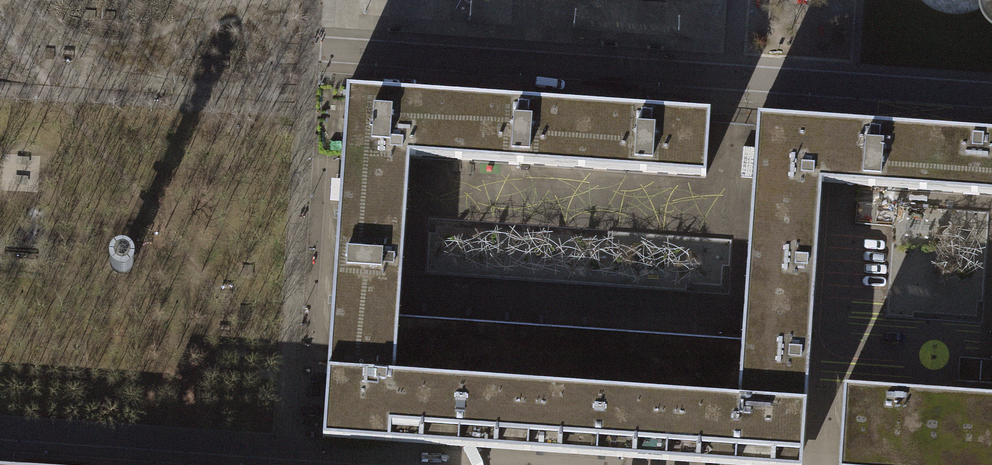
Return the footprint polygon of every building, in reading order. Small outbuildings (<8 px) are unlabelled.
[(980,4),(984,14),(990,22),(991,23),(991,0),(980,0),(980,4)] [(458,160),(463,96),(347,89),(340,203),(407,207),(410,157),(458,160)] [(582,168),(586,104),(524,100),(463,96),(458,160),(582,168)] [(586,104),(582,168),(706,176),(710,112),(648,108),(586,104)] [(822,183),(827,121),(784,118),(759,116),(752,216),(820,220),(822,183)] [(827,121),(822,183),(840,184),(923,190),(927,128),(844,122),(827,121)] [(923,190),(991,195),(991,133),(927,128),(923,190)] [(407,207),(340,203),(332,318),(399,323),(407,207)] [(746,307),(813,311),(820,220),(752,216),(746,307)] [(115,273),(120,275),(125,275),(129,274),(132,271),(135,266),(135,262),(135,258),(132,253),(128,251),(124,249),(120,249),(116,251),(113,253),(111,256),(109,260),(109,264),(110,267),(112,270),(115,273)] [(740,396),(807,401),(813,311),(746,307),(740,396)] [(399,323),(332,318),(324,438),(390,443),(396,373),(399,323)] [(396,373),(390,443),(403,443),(528,451),(531,382),(396,373)] [(531,382),(528,451),(666,460),(670,391),(531,382)] [(843,387),(838,464),(991,464),(991,397),(843,387)] [(666,460),(739,464),(804,464),(807,401),(740,396),(670,391),(666,460)]
